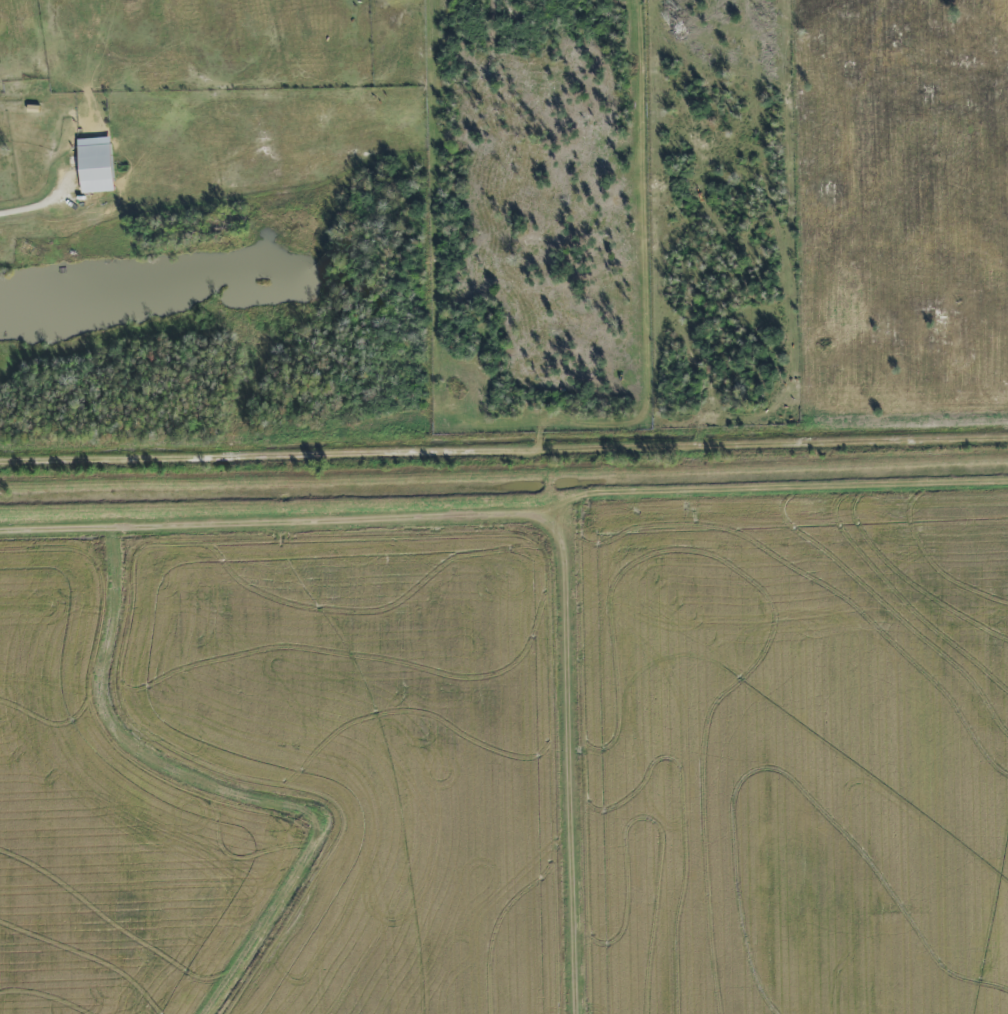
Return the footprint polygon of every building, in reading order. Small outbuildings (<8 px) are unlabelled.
[(113,192),(110,138),(77,139),(80,193),(113,192)]
